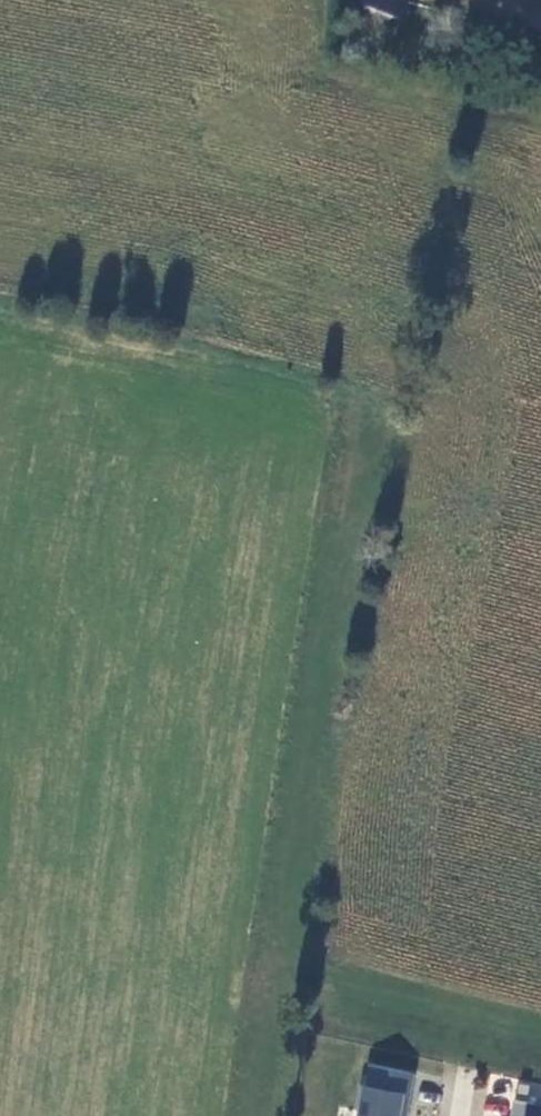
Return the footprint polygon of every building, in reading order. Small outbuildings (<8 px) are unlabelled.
[(406,3),(400,0),(362,0),(361,2),(396,22),(406,3)] [(410,1074),(363,1065),(353,1115),(402,1115),(410,1074)] [(516,1102),(513,1115),(540,1115),(540,1106),(516,1102)]
